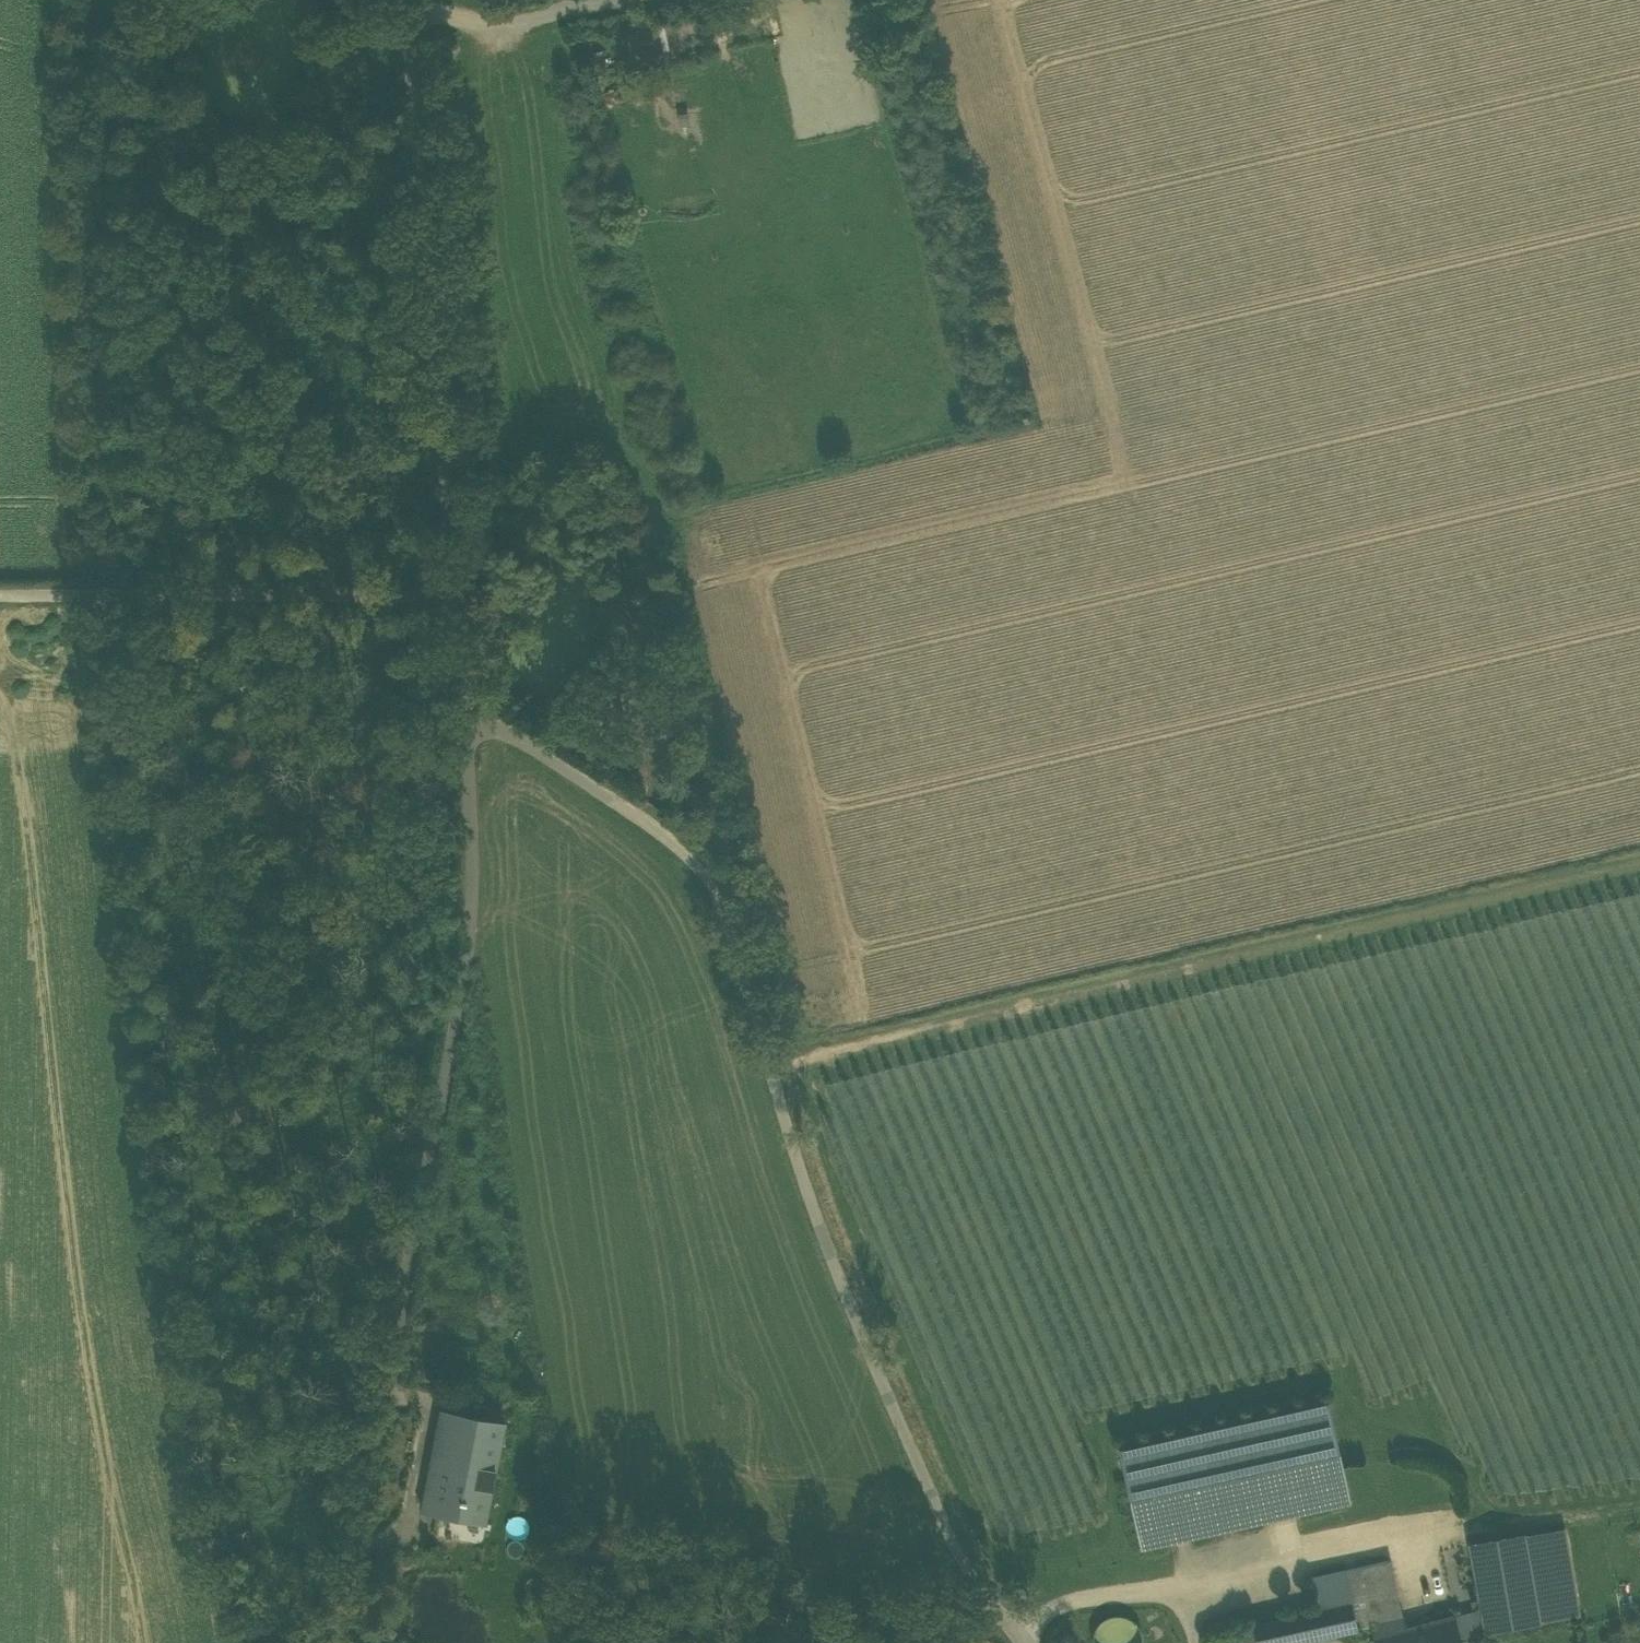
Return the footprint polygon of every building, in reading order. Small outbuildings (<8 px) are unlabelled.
[(1121,1451),(1143,1547),(1349,1501),(1328,1405),(1144,1446),(1121,1451)] [(443,1411),(432,1467),(451,1470),(462,1415),(443,1411)] [(423,1511),(486,1524),(506,1424),(462,1415),(451,1470),(432,1467),(423,1511)] [(1533,1579),(1541,1623),(1581,1616),(1566,1528),(1526,1535),(1533,1579)] [(1453,1618),(1459,1637),(1541,1623),(1533,1579),(1526,1535),(1470,1545),(1482,1610),(1453,1617),(1453,1618)] [(1361,1567),(1373,1623),(1403,1615),(1390,1561),(1361,1567)] [(1319,1611),(1310,1613),(1316,1640),(1373,1627),(1374,1627),(1373,1623),(1361,1567),(1312,1578),(1319,1611)] [(1104,1617),(1095,1632),(1097,1642),(1142,1642),(1143,1641),(1139,1623),(1122,1613),(1104,1617)] [(1316,1640),(1310,1613),(1295,1616),(1301,1642),(1304,1642),(1316,1640)] [(1377,1642),(1461,1642),(1459,1637),(1453,1618),(1406,1629),(1403,1615),(1373,1623),(1374,1627),(1373,1627),(1377,1642)] [(1295,1616),(1253,1625),(1254,1629),(1258,1642),(1301,1642),(1295,1616)] [(1254,1629),(1244,1642),(1258,1642),(1254,1629)]
